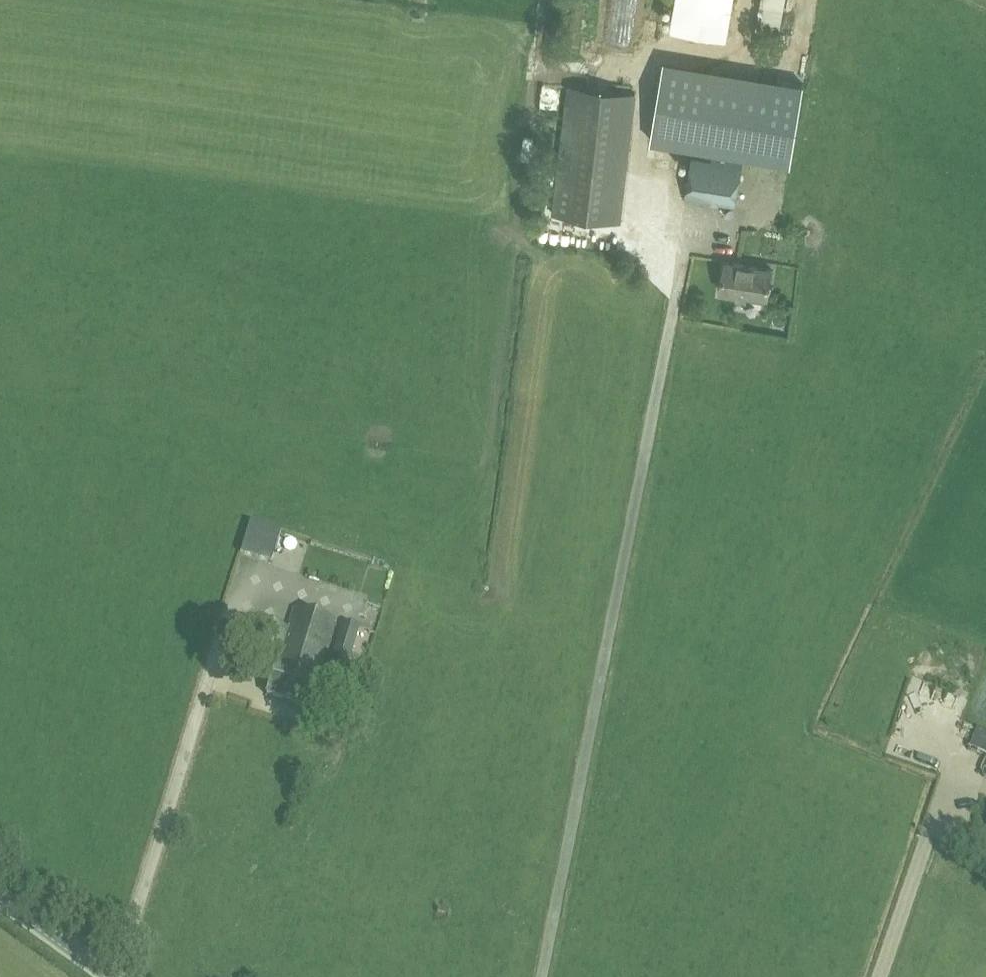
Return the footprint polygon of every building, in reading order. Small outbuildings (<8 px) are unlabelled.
[(734,0),(676,0),(671,33),(727,41),(734,0)] [(756,29),(778,31),(781,0),(758,0),(756,29)] [(648,133),(683,137),(693,59),(658,54),(648,133)] [(755,141),(766,71),(713,63),(702,132),(755,141)] [(771,79),(759,160),(792,165),(804,84),(771,79)] [(570,85),(559,174),(555,218),(620,224),(624,181),(635,92),(570,85)] [(692,157),(685,198),(734,206),(742,162),(725,159),(724,162),(692,157)] [(720,291),(737,294),(736,301),(746,303),(747,295),(767,299),(772,268),(725,261),(720,291)] [(307,559),(315,528),(253,514),(246,544),(307,559)] [(319,680),(318,680),(336,620),(293,608),(288,627),(258,619),(245,658),(274,667),(266,694),(311,708),(319,680)] [(340,634),(335,650),(333,653),(327,677),(343,683),(349,658),(351,655),(356,640),(361,626),(345,620),(340,634)] [(978,726),(970,745),(985,751),(985,729),(978,726)]
